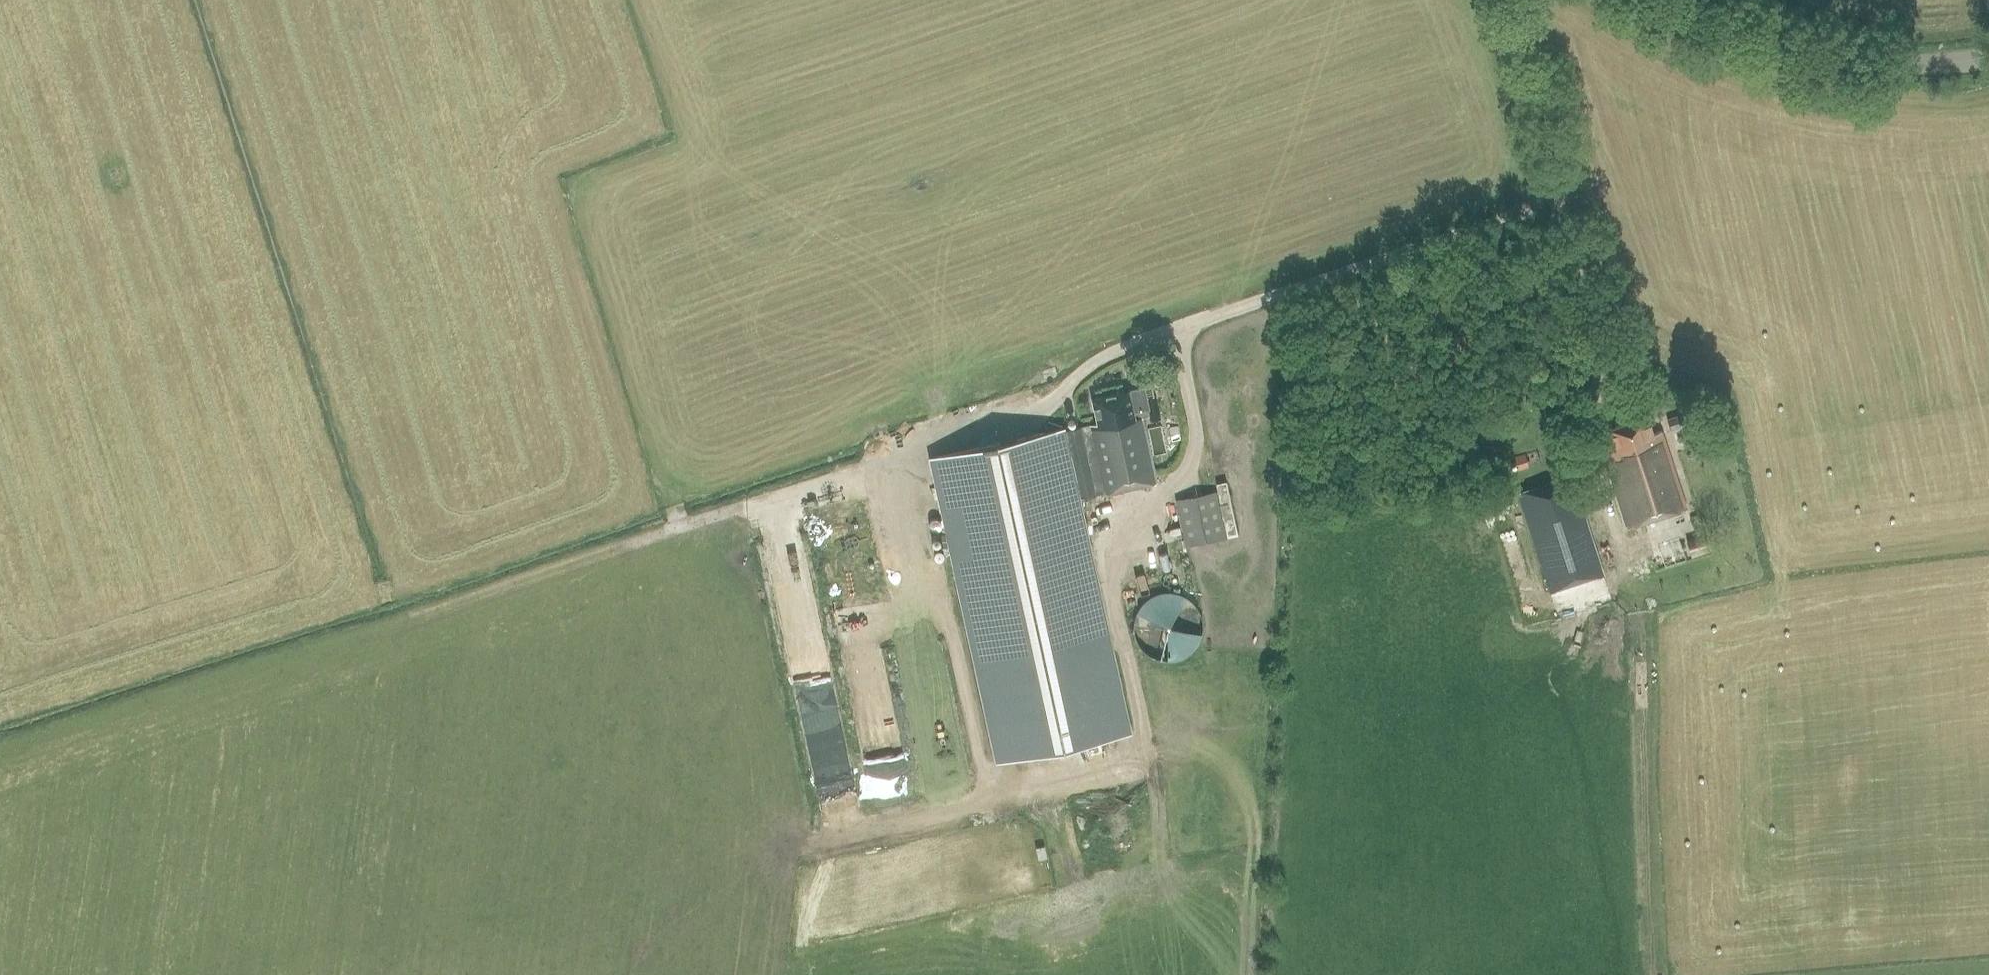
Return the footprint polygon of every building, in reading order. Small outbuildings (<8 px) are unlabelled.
[(1159,419),(1155,397),(1147,399),(1148,407),(1133,411),(1129,392),(1093,399),(1098,422),(935,457),(1001,760),(1126,732),(1066,460),(1072,459),(1080,498),(1156,482),(1143,417),(1150,416),(1151,420),(1159,419)] [(1691,412),(1668,419),(1672,430),(1695,423),(1691,412)] [(1666,442),(1662,431),(1652,434),(1647,417),(1608,430),(1614,447),(1604,450),(1629,527),(1687,508),(1666,442)] [(1575,484),(1522,500),(1551,592),(1604,575),(1575,484)] [(1187,545),(1226,537),(1216,492),(1177,500),(1187,545)] [(1135,618),(1134,624),(1134,630),(1135,637),(1137,642),(1141,648),(1145,653),(1150,656),(1156,659),(1162,661),(1169,661),(1175,661),(1181,659),(1187,656),(1192,652),(1196,647),(1199,642),(1202,636),(1203,630),(1203,623),(1201,617),(1199,611),(1196,606),(1191,601),(1186,597),(1180,594),(1174,593),(1168,592),(1162,593),(1155,595),(1150,598),(1145,601),(1140,606),(1137,612),(1135,618)] [(837,721),(845,719),(829,640),(799,646),(805,676),(815,674),(816,680),(801,683),(803,694),(820,690),(823,706),(829,704),(826,691),(831,690),(837,721)]
